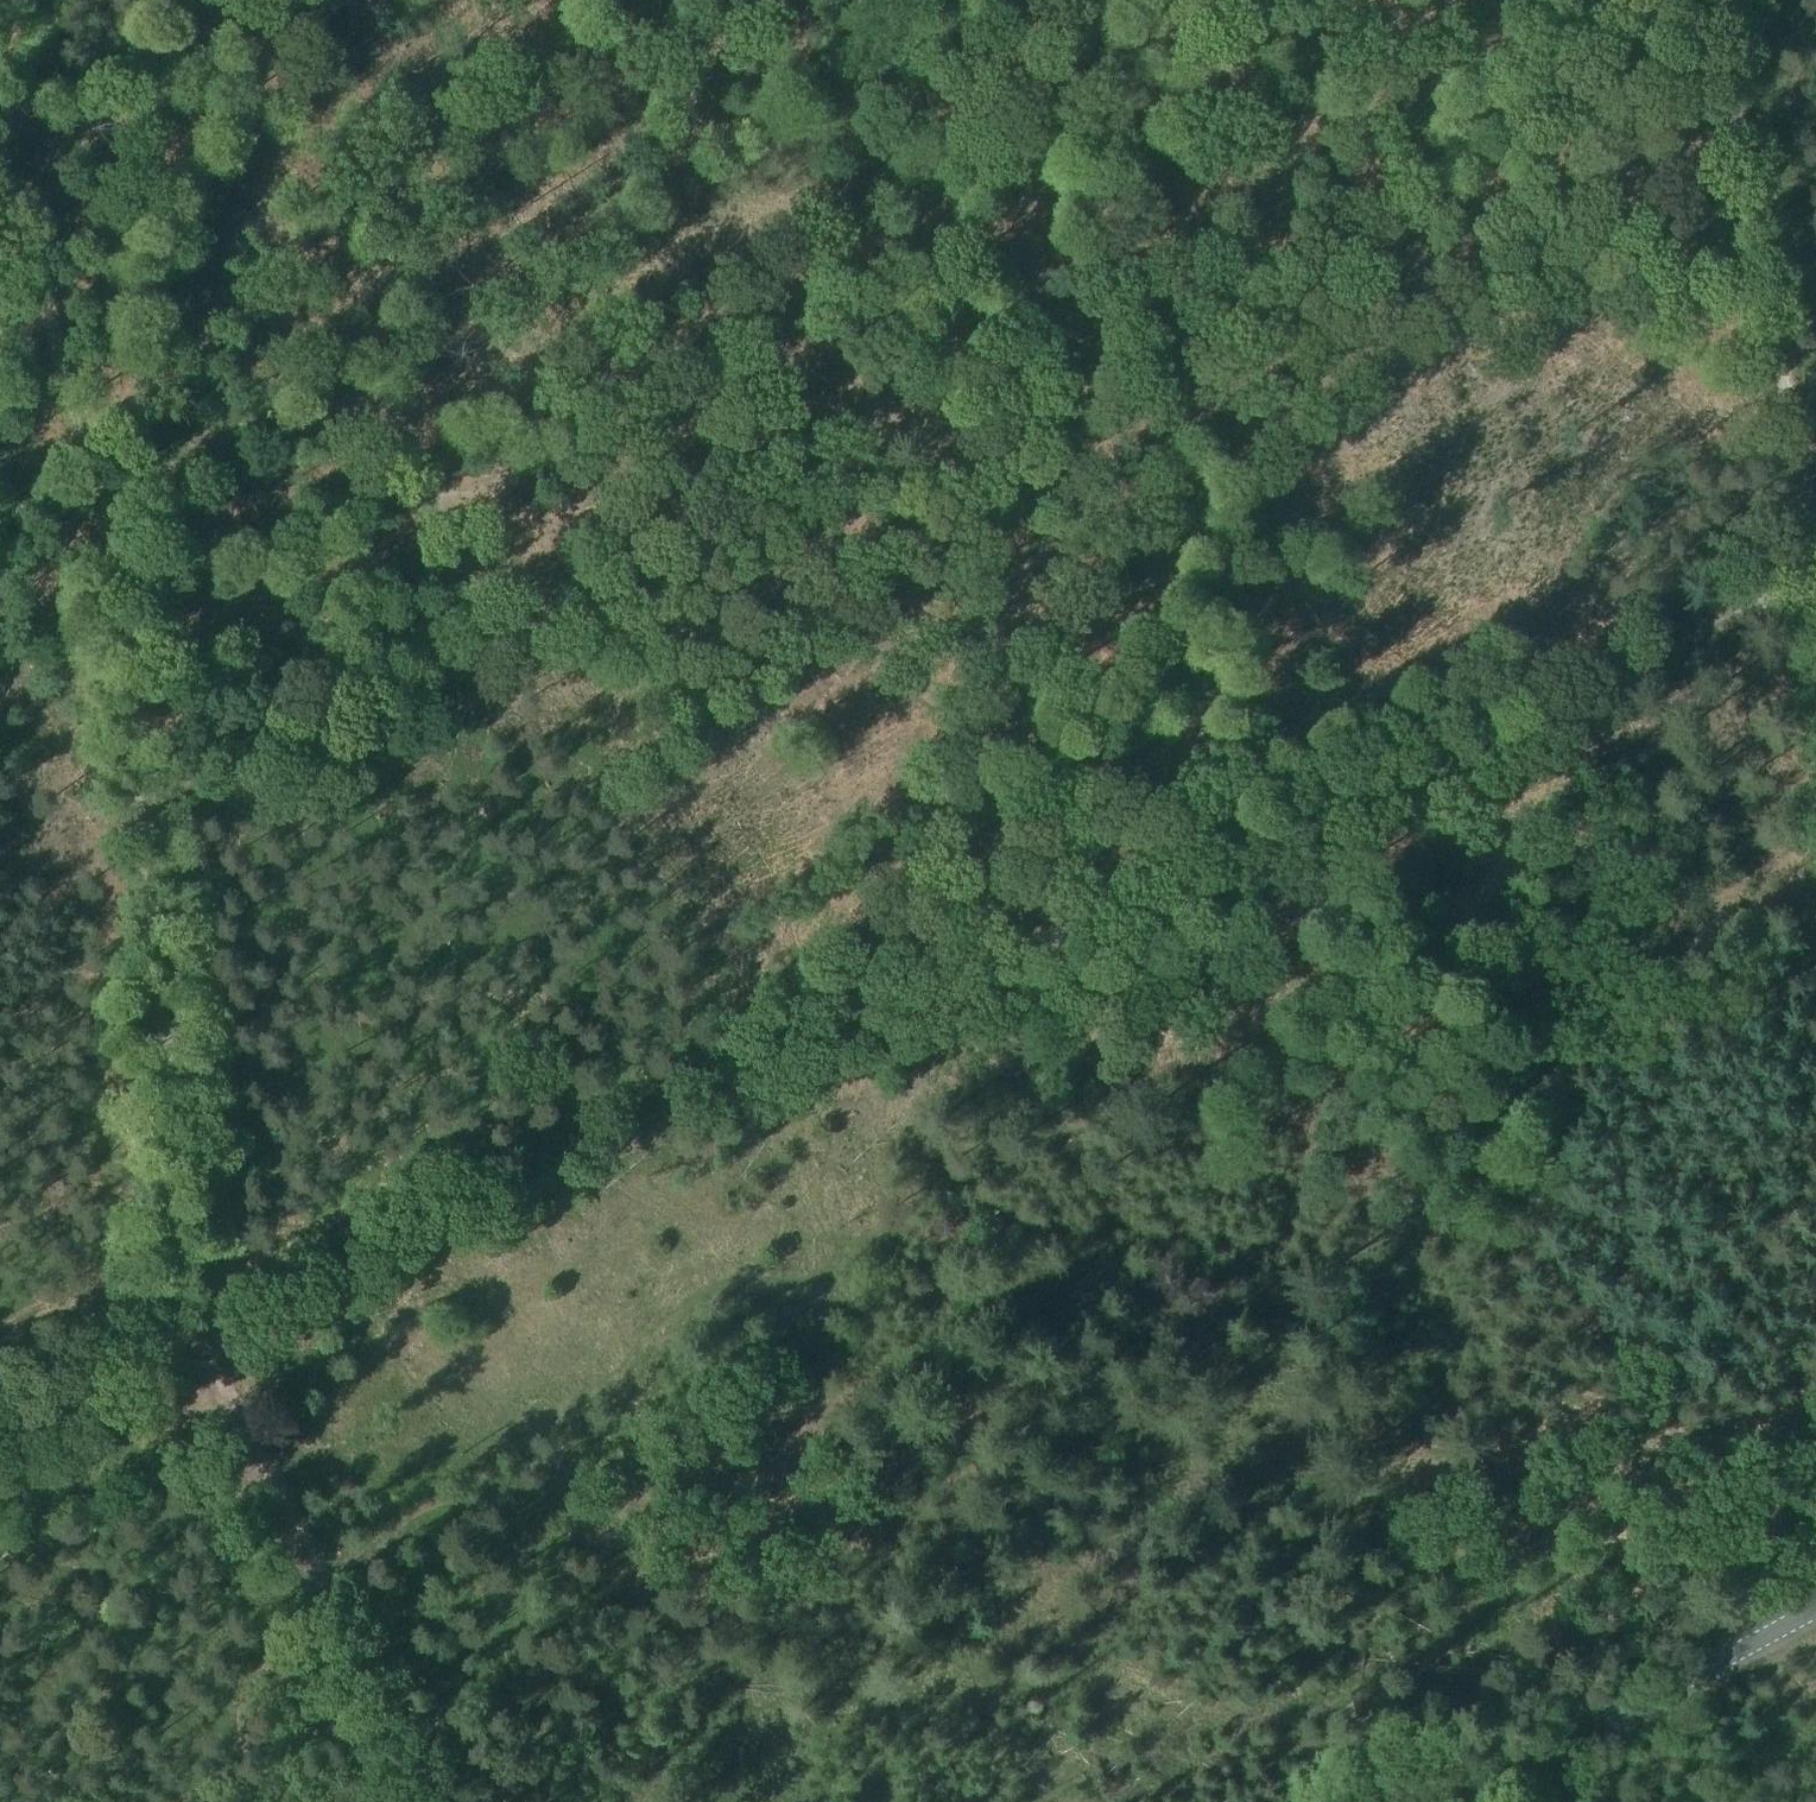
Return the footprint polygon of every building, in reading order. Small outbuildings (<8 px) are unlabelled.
[(322,1320),(318,1305),(298,1311),(303,1326),(322,1320)]
